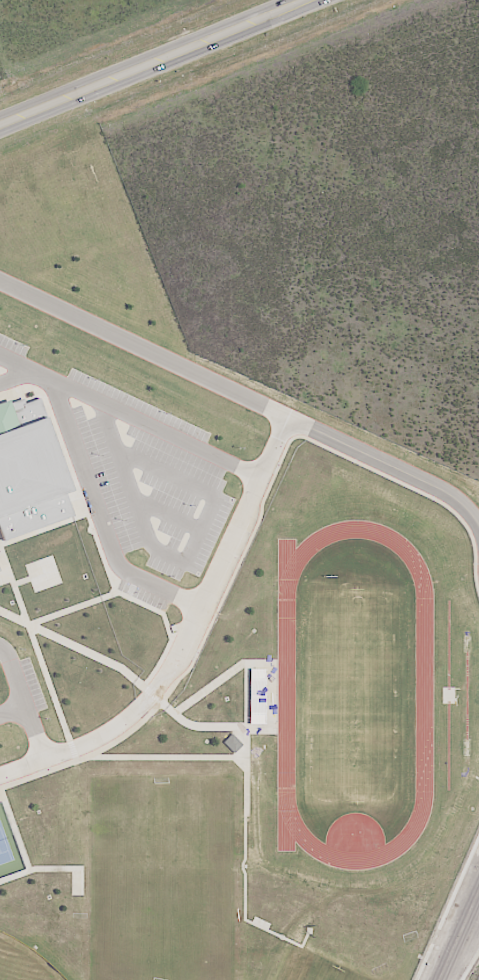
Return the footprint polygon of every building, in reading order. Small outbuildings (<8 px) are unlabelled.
[(14,411),(8,401),(0,405),(0,419),(14,411)] [(83,523),(76,502),(84,499),(55,426),(0,447),(0,551),(83,523)] [(234,754),(242,745),(231,734),(223,743),(234,754)]
